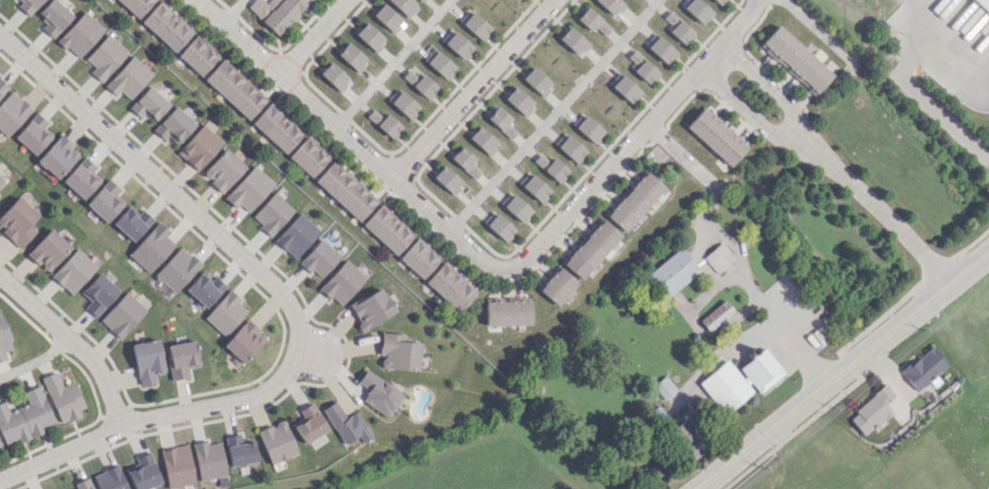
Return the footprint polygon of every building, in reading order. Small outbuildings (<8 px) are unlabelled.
[(21,2),(17,6),(28,16),(42,0),(19,0),(21,2)] [(45,20),(40,27),(52,38),(72,16),(55,0),(50,0),(37,13),(45,20)] [(136,19),(154,0),(116,0),(136,19)] [(310,0),(270,0),(267,4),(262,0),(254,0),(246,8),(277,36),(310,0)] [(418,7),(411,0),(387,0),(407,19),(418,7)] [(613,18),(624,6),(618,0),(595,0),(613,18)] [(701,25),(712,13),(698,0),(689,0),(682,7),(701,25)] [(988,14),(988,0),(974,0),(988,14)] [(140,21),(172,52),(192,32),(160,1),(140,21)] [(402,21),(383,3),(372,15),(391,33),(402,21)] [(594,27),(605,36),(611,28),(586,7),(576,19),(590,31),(594,27)] [(660,21),(684,43),(694,33),(669,10),(660,21)] [(77,58),(104,30),(84,11),(57,40),(77,58)] [(491,29),(472,11),(461,24),(480,41),(491,29)] [(355,34),(374,52),(385,40),(366,22),(355,34)] [(832,75),(778,25),(759,45),(814,95),(832,75)] [(558,38),(579,57),(590,46),(569,26),(558,38)] [(441,41),(462,60),(473,49),(452,29),(441,41)] [(100,82),(128,53),(108,34),(84,58),(92,66),(88,70),(100,82)] [(219,55),(197,34),(177,55),(199,76),(219,55)] [(665,64),(676,52),(657,36),(647,47),(665,64)] [(367,61),(347,42),(336,54),(356,73),(367,61)] [(445,80),(456,68),(432,47),(421,58),(445,80)] [(647,84),(658,72),(634,50),(626,58),(634,65),(630,69),(647,84)] [(115,96),(120,91),(129,99),(152,74),(131,56),(104,86),(115,96)] [(266,99),(223,59),(203,79),(247,120),(266,99)] [(349,80),(330,62),(319,73),(338,92),(349,80)] [(402,76),(426,100),(437,88),(413,65),(402,76)] [(541,97),(552,85),(532,67),(521,79),(541,97)] [(630,104),(641,92),(622,75),(611,87),(630,104)] [(8,87),(0,79),(0,95),(8,87)] [(139,118),(144,112),(153,121),(169,104),(149,86),(128,108),(139,118)] [(534,104),(514,86),(504,99),(524,116),(534,104)] [(6,137),(32,109),(12,90),(0,103),(0,132),(6,137)] [(419,109),(401,90),(390,101),(407,120),(419,109)] [(303,133),(270,102),(251,123),(284,153),(303,133)] [(195,125),(175,106),(152,130),(163,141),(167,136),(176,144),(195,125)] [(507,123),(511,119),(497,106),(486,118),(510,140),(516,132),(507,123)] [(747,147),(704,106),(685,126),(729,167),(747,147)] [(401,127),(386,113),(382,118),(373,109),(366,116),(390,138),(401,127)] [(52,136),(42,127),(47,122),(36,112),(13,136),(34,155),(52,136)] [(603,132),(585,115),(574,127),(592,144),(603,132)] [(196,171),(223,143),(202,124),(176,152),(196,171)] [(487,155),(498,144),(479,126),(468,138),(487,155)] [(586,152),(566,133),(555,145),(575,164),(586,152)] [(35,161),(56,180),(80,153),(59,135),(35,161)] [(288,156),(309,178),(329,157),(308,136),(288,156)] [(480,172),(470,163),(474,159),(461,146),(449,158),(473,180),(480,172)] [(221,192),(245,168),(225,148),(201,173),(221,192)] [(553,158),(550,162),(539,153),(532,162),(558,183),(568,171),(553,158)] [(94,167),(85,157),(62,180),(81,200),(101,181),(90,170),(94,167)] [(357,221),(377,201),(334,160),(314,181),(357,221)] [(235,208),(239,204),(247,212),(274,184),(254,165),(224,198),(235,208)] [(432,177),(453,196),(463,185),(443,165),(432,177)] [(606,215),(624,232),(664,188),(645,171),(606,215)] [(521,186),(540,203),(550,191),(532,174),(521,186)] [(106,223),(123,203),(114,195),(119,189),(108,179),(85,204),(106,223)] [(269,236),(293,211),(275,192),(250,216),(269,236)] [(521,222),(532,211),(513,194),(503,205),(521,222)] [(19,197),(0,214),(0,229),(19,248),(36,232),(29,224),(38,216),(19,197)] [(395,255),(414,234),(381,204),(361,225),(395,255)] [(132,242),(153,220),(142,210),(138,214),(128,205),(112,223),(132,242)] [(273,240),(293,259),(319,231),(299,213),(273,240)] [(485,224),(504,242),(515,231),(496,213),(485,224)] [(562,262),(580,279),(620,236),(602,219),(562,262)] [(128,254),(148,273),(174,245),(166,237),(170,233),(158,222),(128,254)] [(70,247),(49,228),(26,254),(47,272),(70,247)] [(312,270),(320,278),(340,257),(321,238),(297,263),(309,273),(312,270)] [(421,279),(440,259),(417,238),(398,258),(421,279)] [(716,273),(734,258),(720,242),(702,258),(716,273)] [(174,293),(200,265),(180,247),(154,275),(174,293)] [(648,274),(668,297),(699,270),(679,247),(648,274)] [(70,295),(96,267),(76,248),(50,276),(70,295)] [(338,307),(366,278),(346,259),(318,288),(338,307)] [(458,313),(477,292),(444,261),(424,282),(458,313)] [(538,289),(556,306),(576,284),(558,267),(538,289)] [(185,289),(205,308),(226,286),(214,276),(210,280),(201,272),(185,289)] [(80,292),(88,301),(83,306),(93,317),(119,293),(100,273),(80,292)] [(348,306),(362,331),(394,312),(380,288),(348,306)] [(223,336),(248,310),(228,291),(203,318),(223,336)] [(99,320),(119,339),(146,310),(126,292),(99,320)] [(485,301),(485,326),(530,325),(529,300),(485,301)] [(698,320),(707,332),(733,311),(724,300),(698,320)] [(6,359),(3,352),(13,348),(0,315),(0,361),(6,359)] [(222,345),(242,364),(266,338),(246,320),(222,345)] [(417,371),(419,343),(396,341),(396,334),(380,332),(379,356),(382,356),(381,368),(417,371)] [(130,345),(138,386),(155,383),(153,375),(164,372),(158,339),(130,345)] [(166,345),(171,380),(188,378),(186,369),(198,367),(194,341),(166,345)] [(917,392),(948,366),(931,346),(900,371),(917,392)] [(754,393),(723,418),(696,383),(726,359),(742,379),(743,377),(737,369),(764,347),(788,376),(761,398),(749,383),(747,386),(754,393)] [(361,402),(389,417),(403,392),(363,371),(357,383),(367,389),(361,402)] [(85,412),(73,382),(61,387),(55,372),(41,378),(59,422),(85,412)] [(847,416),(863,436),(892,413),(884,404),(894,396),(885,385),(847,416)] [(4,444),(17,439),(19,443),(43,432),(41,428),(54,423),(38,386),(22,392),(27,404),(8,411),(4,401),(0,403),(0,434),(4,444)] [(321,410),(345,445),(356,437),(361,444),(372,436),(356,411),(346,417),(335,401),(321,410)] [(297,410),(301,419),(293,422),(302,443),(327,432),(313,402),(297,410)] [(257,431),(271,465),(297,454),(283,420),(257,431)] [(691,461),(705,451),(684,420),(670,429),(691,461)] [(225,436),(229,466),(256,462),(253,441),(243,442),(242,434),(225,436)] [(193,443),(198,480),(225,477),(221,443),(207,444),(207,441),(193,443)] [(160,450),(168,488),(195,483),(186,444),(160,450)] [(149,452),(134,458),(136,464),(125,468),(133,488),(145,488),(161,483),(149,452)] [(118,465),(93,475),(98,488),(127,488),(118,465)] [(94,481),(74,481),(74,488),(94,488),(94,481)]
